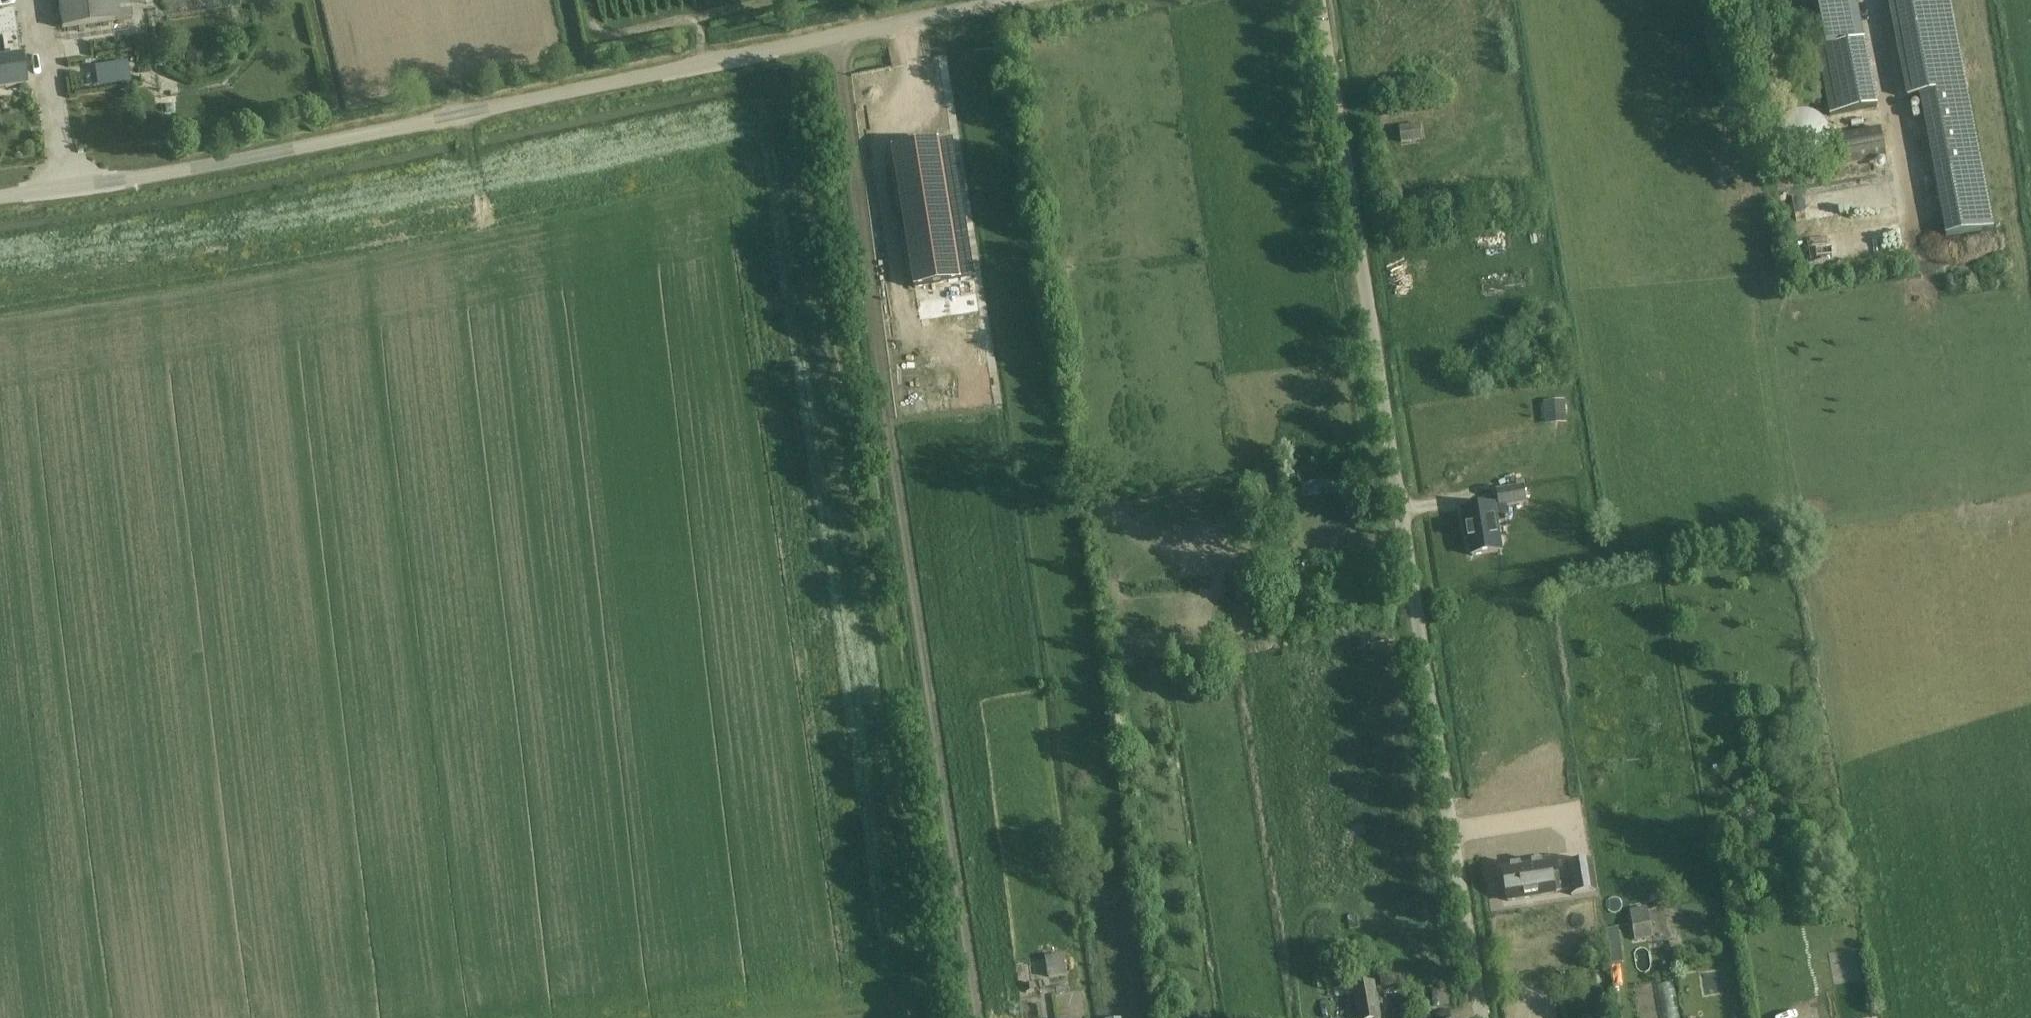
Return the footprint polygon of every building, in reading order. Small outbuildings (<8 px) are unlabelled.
[(61,29),(132,19),(130,0),(57,0),(61,29)] [(1822,49),(1864,41),(1857,0),(1813,0),(1822,49)] [(26,84),(22,57),(20,57),(13,9),(3,11),(3,9),(0,10),(0,11),(0,36),(2,36),(6,59),(0,60),(0,88),(26,84)] [(127,62),(93,64),(94,85),(128,83),(127,62)] [(1916,98),(1933,174),(1982,164),(1967,87),(1916,98)] [(1797,148),(1818,146),(1814,112),(1793,115),(1797,148)] [(1401,144),(1423,140),(1421,123),(1399,127),(1401,144)] [(1887,159),(1880,128),(1834,137),(1841,168),(1887,159)] [(952,141),(892,150),(892,152),(914,289),(974,279),(952,141)] [(1982,164),(1933,174),(1945,237),(1994,227),(1982,164)] [(1499,506),(1462,511),(1465,535),(1468,534),(1471,557),(1500,553),(1496,525),(1509,523),(1507,507),(1525,504),(1523,488),(1497,491),(1499,506)] [(1502,868),(1507,902),(1571,891),(1571,896),(1595,892),(1590,863),(1567,866),(1568,876),(1552,878),(1550,860),(1502,868)] [(1630,910),(1635,941),(1653,938),(1648,906),(1630,910)] [(1617,927),(1604,927),(1606,963),(1619,963),(1617,927)] [(1046,957),(1048,977),(1067,975),(1063,955),(1046,957)] [(1381,985),(1409,982),(1407,962),(1379,965),(1381,985)] [(1358,1017),(1381,1017),(1375,982),(1353,986),(1358,1017)] [(1675,982),(1661,983),(1664,1017),(1678,1017),(1675,982)] [(1084,1007),(1083,994),(1064,996),(1065,1010),(1084,1007)]
